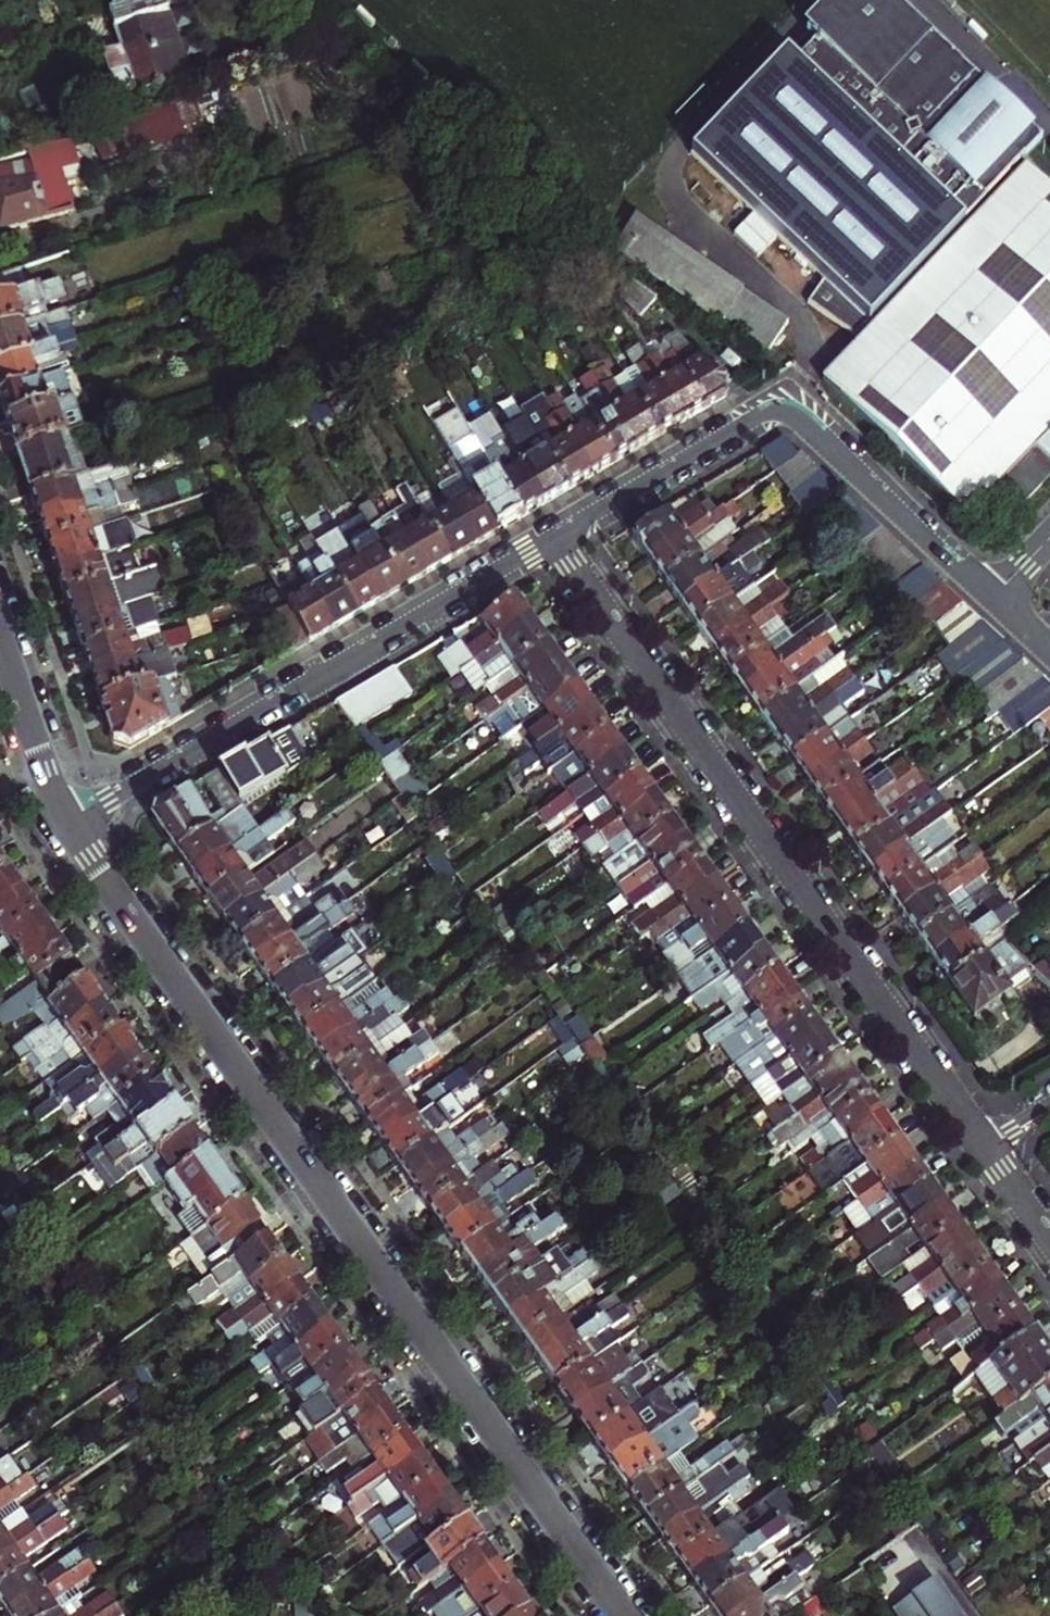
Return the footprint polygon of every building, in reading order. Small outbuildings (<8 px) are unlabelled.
[(162,0),(111,17),(123,55),(102,61),(106,73),(109,83),(130,76),(138,98),(176,85),(154,20),(167,17),(162,0)] [(1040,142),(892,0),(829,0),(685,150),(822,280),(807,304),(854,337),(867,323),(868,325),(964,224),(963,223),(1040,142)] [(0,171),(0,232),(59,212),(51,187),(37,193),(26,162),(0,171)] [(823,382),(968,521),(991,496),(1013,517),(1049,479),(1049,192),(1025,168),(823,382)] [(611,251),(719,327),(723,320),(769,352),(787,324),(635,217),(611,251)] [(13,300),(24,296),(17,273),(5,276),(13,300)] [(33,324),(30,314),(63,302),(61,294),(91,284),(86,274),(24,296),(13,300),(5,276),(0,278),(0,335),(33,324)] [(641,307),(625,293),(615,301),(632,318),(641,307)] [(47,354),(54,351),(48,331),(53,330),(68,325),(64,314),(33,324),(0,335),(0,370),(47,354)] [(60,350),(53,330),(48,331),(54,351),(60,350)] [(54,351),(57,363),(78,356),(74,345),(60,350),(54,351)] [(686,349),(672,357),(673,357),(705,412),(717,405),(725,400),(726,386),(702,363),(699,366),(689,351),(686,349)] [(47,354),(56,380),(62,378),(57,363),(54,351),(47,354)] [(47,354),(0,370),(0,400),(56,380),(47,354)] [(673,357),(672,357),(661,363),(659,359),(647,366),(683,425),(696,418),(705,412),(673,357)] [(588,400),(577,407),(613,466),(624,460),(636,453),(589,374),(584,366),(573,372),(588,400)] [(602,366),(589,374),(636,453),(647,447),(660,438),(638,402),(628,408),(614,386),(602,366)] [(683,425),(647,366),(635,374),(648,397),(638,402),(660,438),(673,431),(683,425)] [(648,397),(635,374),(625,380),(638,402),(648,397)] [(6,427),(66,406),(60,385),(65,385),(62,378),(56,380),(0,400),(0,409),(1,413),(6,427)] [(638,402),(625,380),(614,386),(628,408),(638,402)] [(519,415),(524,422),(566,494),(580,486),(590,480),(546,406),(542,400),(519,415)] [(613,466),(577,407),(566,414),(557,400),(546,406),(590,480),(600,474),(613,466)] [(566,494),(524,422),(514,427),(498,401),(485,410),(506,445),(544,508),(554,501),(566,494)] [(11,441),(16,456),(68,439),(81,434),(71,405),(66,406),(6,427),(11,441)] [(521,521),(499,485),(459,419),(435,433),(460,476),(496,536),(509,528),(521,521)] [(30,499),(83,480),(68,439),(16,456),(15,457),(23,479),(30,499)] [(769,476),(771,474),(791,460),(779,443),(755,457),(769,476)] [(544,508),(506,445),(495,452),(509,477),(499,485),(521,521),(532,514),(544,508)] [(791,460),(771,474),(786,495),(814,475),(795,457),(791,460)] [(450,563),(415,503),(395,470),(380,479),(399,512),(405,508),(408,514),(393,523),(426,578),(440,570),(450,563)] [(786,495),(783,497),(800,520),(835,495),(814,475),(786,495)] [(496,536),(460,476),(455,479),(468,503),(451,513),(473,550),(484,543),(496,536)] [(34,511),(38,522),(57,515),(59,519),(79,513),(78,511),(108,500),(104,487),(87,493),(83,480),(30,499),(34,511)] [(473,550),(451,513),(435,523),(422,499),(415,503),(450,563),(462,556),(473,550)] [(42,534),(47,549),(108,529),(104,517),(113,514),(108,500),(78,511),(79,513),(59,519),(57,515),(38,522),(38,525),(42,534)] [(818,521),(830,532),(855,514),(844,503),(818,521)] [(636,550),(643,560),(659,549),(662,553),(679,542),(677,539),(710,516),(702,504),(668,526),(662,517),(629,540),(636,550)] [(359,513),(361,517),(405,591),(416,584),(426,578),(393,523),(392,521),(382,526),(370,507),(359,513)] [(652,573),(661,586),(723,540),(715,530),(721,525),(730,519),(722,508),(710,516),(677,539),(679,542),(662,553),(659,549),(643,560),(652,573)] [(108,529),(118,526),(113,514),(104,517),(108,529)] [(830,532),(849,550),(875,532),(855,514),(830,532)] [(405,591),(361,517),(350,523),(359,539),(356,541),(365,558),(371,554),(373,560),(358,568),(379,606),(391,599),(405,591)] [(138,519),(124,524),(126,529),(139,524),(138,519)] [(108,529),(47,549),(51,561),(55,573),(55,574),(75,567),(77,572),(96,565),(95,563),(133,550),(126,529),(124,524),(118,526),(108,529)] [(729,536),(721,525),(715,530),(723,540),(729,536)] [(847,552),(869,570),(896,551),(875,532),(849,550),(847,552)] [(669,597),(678,609),(695,598),(692,593),(708,581),(710,584),(747,558),(765,545),(757,534),(731,552),(723,540),(661,586),(669,597)] [(379,606),(358,568),(348,553),(336,560),(320,535),(310,540),(356,619),(368,612),(379,606)] [(311,596),(333,632),(345,625),(356,619),(310,540),(302,545),(313,564),(315,563),(317,567),(313,571),(318,581),(324,582),(326,586),(311,596)] [(75,567),(55,574),(56,576),(61,589),(65,602),(125,581),(121,569),(131,566),(148,560),(142,547),(133,550),(95,563),(96,565),(77,572),(75,567)] [(896,551),(869,570),(889,590),(916,570),(896,551)] [(296,572),(288,558),(273,568),(281,581),(296,572)] [(695,598),(678,609),(685,619),(692,629),(725,606),(748,590),(741,580),(755,570),(747,558),(710,584),(708,581),(692,593),(695,598)] [(125,581),(135,578),(131,566),(121,569),(125,581)] [(286,611),(308,647),(321,639),(333,632),(311,596),(296,572),(281,581),(273,568),(264,573),(286,611)] [(69,614),(73,625),(94,618),(95,623),(114,617),(114,614),(151,601),(166,596),(157,570),(135,578),(125,581),(65,602),(69,614)] [(889,590),(909,608),(936,588),(916,570),(889,590)] [(740,628),(763,612),(781,599),(774,588),(755,601),(733,617),(725,606),(692,629),(699,638),(707,649),(723,638),(725,642),(742,631),(740,628)] [(936,620),(939,624),(959,610),(936,588),(909,608),(904,612),(919,633),(936,620)] [(748,590),(725,606),(733,617),(755,601),(748,590)] [(94,618),(73,625),(74,628),(78,641),(82,652),(134,635),(156,627),(159,626),(151,601),(114,614),(114,617),(95,623),(94,618)] [(430,666),(443,684),(489,650),(491,653),(509,640),(505,635),(522,623),(515,613),(509,604),(474,628),(480,640),(457,655),(453,650),(430,666)] [(959,610),(939,624),(929,631),(944,651),(978,627),(959,610)] [(295,655),(308,647),(286,611),(273,618),(287,643),(295,655)] [(715,661),(724,673),(778,635),(763,612),(740,628),(742,631),(725,642),(723,638),(707,649),(708,652),(715,661)] [(731,684),(741,698),(758,686),(755,682),(772,670),(774,673),(814,644),(829,633),(820,620),(785,645),(778,635),(724,673),(731,684)] [(485,685),(488,683),(539,646),(530,634),(524,625),(522,623),(505,635),(509,640),(491,653),(489,650),(443,684),(440,686),(445,693),(458,685),(460,687),(479,675),(485,685)] [(160,640),(156,627),(134,635),(138,647),(160,640)] [(945,684),(951,679),(998,646),(978,627),(944,651),(929,662),(945,684)] [(86,663),(90,676),(110,669),(112,674),(131,668),(131,666),(167,653),(162,639),(160,640),(138,647),(134,635),(82,652),(86,663)] [(758,686),(741,698),(747,706),(755,718),(829,666),(814,644),(774,673),(772,670),(755,682),(758,686)] [(476,726),(481,722),(522,693),(520,689),(534,678),(539,683),(557,671),(554,668),(547,657),(539,646),(488,683),(496,694),(477,708),(469,714),(476,726)] [(951,679),(968,700),(1018,665),(998,646),(951,679)] [(110,669),(90,676),(91,679),(95,691),(100,704),(162,683),(176,679),(167,653),(131,666),(131,668),(112,674),(110,669)] [(762,728),(770,739),(787,727),(790,732),(808,721),(806,718),(850,687),(833,662),(829,666),(755,718),(762,728)] [(986,723),(992,718),(1040,685),(1018,665),(968,700),(986,723)] [(513,731),(516,729),(570,690),(563,679),(557,671),(539,683),(534,678),(520,689),(522,693),(481,722),(489,734),(500,727),(507,722),(513,731)] [(328,706),(347,733),(404,696),(387,672),(328,706)] [(162,683),(100,704),(108,727),(114,744),(129,752),(180,722),(175,710),(169,712),(168,707),(172,703),(168,690),(163,687),(162,683)] [(496,694),(488,683),(485,685),(469,696),(477,708),(496,694)] [(992,718),(1008,740),(1034,722),(1049,710),(1049,695),(1040,685),(992,718)] [(787,727),(770,739),(772,741),(779,751),(787,763),(842,724),(835,714),(858,698),(850,687),(806,718),(808,721),(790,732),(787,727)] [(506,753),(514,765),(552,738),(550,733),(566,724),(570,729),(589,716),(587,713),(585,712),(588,705),(583,698),(576,699),(573,694),(570,690),(516,729),(525,741),(515,748),(506,753)] [(1049,744),(1049,710),(1034,722),(1049,744)] [(539,765),(546,776),(603,736),(596,725),(589,716),(570,729),(566,724),(550,733),(552,738),(514,765),(509,768),(517,779),(539,765)] [(507,722),(500,727),(506,736),(513,731),(507,722)] [(796,775),(804,787),(821,776),(818,771),(834,760),(835,762),(857,746),(842,724),(787,763),(796,775)] [(525,741),(516,729),(513,731),(506,736),(515,748),(525,741)] [(212,774),(236,811),(300,766),(281,734),(262,745),(212,774)] [(543,778),(558,801),(584,782),(582,778),(598,767),(603,773),(620,760),(618,757),(610,746),(603,736),(546,776),(543,778)] [(811,796),(819,807),(851,784),(844,774),(866,758),(857,746),(835,762),(834,760),(818,771),(821,776),(804,787),(811,796)] [(362,754),(354,759),(369,781),(377,775),(362,754)] [(582,816),(598,804),(633,779),(626,768),(620,760),(603,773),(598,767),(582,778),(584,782),(558,801),(540,814),(548,825),(567,812),(575,806),(582,816)] [(858,795),(851,784),(819,807),(825,816),(833,827),(849,816),(853,821),(871,809),(868,806),(909,777),(899,764),(881,777),(882,778),(858,795)] [(155,839),(169,858),(236,811),(212,774),(198,783),(210,803),(196,812),(183,791),(148,812),(144,824),(155,839)] [(924,800),(909,777),(868,806),(871,809),(853,821),(849,816),(833,827),(835,830),(841,838),(851,852),(883,829),(924,800)] [(568,844),(576,854),(615,826),(617,828),(634,816),(631,811),(648,799),(640,788),(633,779),(598,804),(606,816),(582,833),(568,844)] [(924,800),(883,829),(890,840),(937,808),(929,796),(924,800)] [(623,837),(630,847),(665,822),(656,810),(650,801),(648,799),(631,811),(634,816),(617,828),(615,826),(576,854),(583,867),(598,856),(623,837)] [(606,816),(598,804),(582,816),(574,822),(582,833),(606,816)] [(575,806),(567,812),(574,822),(582,816),(575,806)] [(883,829),(851,852),(859,863),(866,874),(868,876),(884,865),(881,859),(897,848),(899,852),(945,819),(937,808),(890,840),(883,829)] [(176,868),(183,878),(202,865),(205,870),(221,858),(220,855),(250,833),(236,811),(169,858),(176,868)] [(884,865),(868,876),(876,888),(882,896),(931,862),(924,852),(947,836),(955,831),(945,819),(899,852),(897,848),(881,859),(884,865)] [(200,901),(241,872),(235,862),(255,847),(277,832),(268,820),(250,833),(220,855),(221,858),(205,870),(202,865),(183,878),(192,891),(200,901)] [(596,871),(612,896),(646,872),(644,868),(664,855),(667,859),(682,847),(681,845),(673,834),(665,822),(630,847),(605,865),(596,871)] [(924,852),(931,862),(948,849),(954,845),(947,836),(924,852)] [(598,856),(605,865),(630,847),(623,837),(598,856)] [(15,860),(8,850),(0,838),(0,870),(15,860)] [(235,862),(241,872),(251,865),(261,858),(255,847),(235,862)] [(627,917),(643,905),(696,867),(689,856),(682,847),(667,859),(664,855),(644,868),(646,872),(612,896),(627,917)] [(948,849),(931,862),(939,872),(956,861),(948,849)] [(931,862),(882,896),(889,906),(896,917),(913,905),(915,908),(932,896),(931,894),(973,864),(977,861),(969,852),(956,861),(939,872),(931,862)] [(207,912),(214,921),(233,908),(236,913),(255,901),(254,898),(294,869),(286,856),(258,876),(260,879),(251,885),(241,872),(200,901),(207,912)] [(0,870),(0,900),(12,892),(15,896),(32,884),(24,872),(15,860),(0,870)] [(913,905),(896,917),(898,918),(904,927),(913,939),(963,903),(956,893),(973,881),(981,875),(973,864),(931,894),(932,896),(915,908),(913,905)] [(260,879),(258,876),(251,865),(241,872),(251,885),(260,879)] [(633,944),(642,938),(677,913),(678,914),(696,902),(692,896),(709,885),(702,874),(696,867),(643,905),(650,915),(625,934),(633,944)] [(224,936),(232,947),(292,904),(298,899),(288,888),(301,881),(294,869),(254,898),(255,901),(236,913),(233,908),(214,921),(224,936)] [(963,903),(979,891),(973,881),(956,893),(963,903)] [(10,926),(44,901),(37,892),(32,884),(15,896),(12,892),(0,900),(0,922),(5,919),(10,926)] [(642,938),(658,961),(728,911),(718,897),(711,887),(709,885),(692,896),(696,902),(678,914),(677,913),(642,938)] [(963,903),(913,939),(921,951),(929,962),(931,964),(947,953),(944,948),(959,938),(961,941),(995,913),(979,891),(963,903)] [(292,904),(232,947),(238,955),(246,966),(265,953),(267,958),(285,945),(283,941),(318,916),(334,905),(327,896),(310,907),(300,914),(292,904)] [(298,899),(292,904),(300,914),(310,907),(302,896),(298,899)] [(25,948),(27,950),(45,938),(42,933),(58,921),(51,912),(44,901),(10,926),(0,933),(0,965),(25,948)] [(1001,908),(995,913),(961,941),(959,938),(944,948),(947,953),(931,964),(935,970),(932,975),(935,980),(937,983),(945,984),(947,987),(1002,947),(1004,944),(997,935),(1001,932),(1013,922),(1001,908)] [(655,964),(669,984),(742,932),(735,921),(728,911),(658,961),(655,964)] [(496,943),(509,934),(494,913),(481,922),(496,943)] [(256,979),(263,990),(317,951),(309,940),(315,936),(327,928),(318,916),(283,941),(285,945),(267,958),(265,953),(246,966),(256,979)] [(42,970),(76,946),(67,933),(60,924),(58,921),(42,933),(45,938),(27,950),(25,948),(0,965),(0,983),(1,984),(35,960),(42,970)] [(684,1006),(700,995),(722,980),(723,981),(743,968),(740,963),(756,951),(751,944),(742,932),(669,984),(668,985),(684,1006)] [(496,943),(512,966),(523,958),(525,957),(509,934),(496,943)] [(309,940),(317,951),(322,947),(315,936),(309,940)] [(57,991),(42,1002),(52,1015),(31,1030),(35,1036),(32,1039),(36,1045),(109,992),(100,980),(84,957),(76,946),(42,970),(57,991)] [(1002,947),(947,987),(959,1004),(971,1021),(1000,1001),(1005,1010),(1013,1004),(1001,987),(1026,969),(1024,968),(1002,947)] [(271,1000),(277,1009),(294,996),(299,1002),(317,990),(315,986),(344,966),(335,954),(326,961),(317,951),(263,990),(271,1000)] [(739,1001),(774,976),(765,963),(758,954),(756,951),(740,963),(743,968),(723,981),(722,980),(700,995),(708,1006),(733,991),(739,1001)] [(1024,968),(1026,969),(1049,993),(1049,958),(1048,960),(1046,956),(1024,968)] [(294,996),(277,1009),(278,1011),(287,1023),(294,1033),(340,1000),(359,987),(351,977),(363,969),(355,958),(344,966),(315,986),(317,990),(299,1002),(294,996)] [(527,987),(538,980),(523,958),(512,966),(527,987)] [(35,960),(1,984),(8,994),(42,970),(35,960)] [(722,1026),(730,1038),(753,1021),(752,1019),(769,1007),(772,1011),(790,999),(788,996),(781,986),(774,976),(739,1001),(746,1011),(722,1026)] [(527,987),(542,1009),(553,1001),(538,980),(527,987)] [(348,1013),(374,993),(365,983),(359,987),(340,1000),(348,1013)] [(340,1000),(294,1033),(303,1046),(309,1054),(328,1040),(330,1045),(348,1033),(346,1030),(388,1000),(380,989),(374,993),(348,1013),(340,1000)] [(109,992),(36,1045),(52,1068),(126,1015),(117,1004),(109,992)] [(318,1067),(326,1078),(388,1034),(379,1022),(389,1016),(402,1006),(394,996),(388,1000),(346,1030),(348,1033),(330,1045),(328,1040),(309,1054),(318,1067)] [(763,1034),(769,1043),(804,1018),(797,1009),(790,999),(772,1011),(769,1007),(752,1019),(753,1021),(730,1038),(740,1051),(763,1034)] [(52,1015),(42,1002),(22,1018),(31,1030),(52,1015)] [(556,1006),(547,1011),(554,1021),(563,1015),(556,1006)] [(52,1068),(70,1093),(109,1065),(108,1064),(125,1053),(128,1057),(146,1044),(145,1042),(137,1030),(126,1015),(52,1068)] [(379,1022),(388,1034),(397,1027),(389,1016),(379,1022)] [(753,1069),(761,1080),(783,1064),(785,1066),(804,1053),(801,1049),(818,1037),(812,1030),(804,1018),(769,1043),(776,1054),(753,1069)] [(396,1045),(405,1039),(397,1027),(388,1034),(396,1045)] [(388,1034),(326,1078),(333,1088),(341,1099),(360,1086),(363,1090),(381,1077),(380,1074),(427,1040),(419,1029),(405,1039),(396,1045),(388,1034)] [(763,1034),(740,1051),(747,1060),(769,1043),(763,1034)] [(793,1075),(799,1085),(834,1060),(826,1050),(819,1039),(818,1037),(801,1049),(804,1053),(785,1066),(783,1064),(761,1080),(769,1092),(793,1075)] [(360,1086),(341,1099),(342,1101),(349,1110),(357,1122),(401,1091),(407,1086),(399,1076),(434,1051),(427,1040),(380,1074),(381,1077),(363,1090),(360,1086)] [(776,1054),(769,1043),(747,1060),(753,1069),(776,1054)] [(106,1091),(112,1099),(161,1064),(153,1053),(146,1044),(128,1057),(125,1053),(108,1064),(109,1065),(70,1093),(66,1096),(73,1105),(81,1100),(84,1106),(106,1091)] [(588,1074),(599,1066),(584,1045),(573,1052),(588,1074)] [(763,1126),(773,1137),(815,1107),(813,1104),(830,1092),(833,1096),(851,1084),(850,1083),(843,1073),(834,1060),(799,1085),(776,1101),(783,1112),(763,1126)] [(99,1140),(103,1147),(181,1092),(175,1083),(176,1076),(173,1072),(170,1067),(163,1067),(161,1064),(112,1099),(119,1110),(98,1125),(105,1136),(99,1140)] [(401,1091),(357,1122),(365,1131),(372,1142),(391,1129),(394,1133),(410,1122),(408,1119),(436,1100),(464,1080),(455,1069),(420,1094),(418,1099),(411,1105),(401,1091)] [(793,1075),(769,1092),(776,1101),(799,1085),(793,1075)] [(811,1142),(830,1129),(865,1104),(859,1094),(851,1084),(833,1096),(830,1092),(813,1104),(815,1107),(773,1137),(759,1147),(763,1152),(769,1148),(773,1153),(805,1131),(811,1142)] [(121,1175),(142,1159),(200,1118),(198,1117),(202,1106),(198,1101),(194,1095),(185,1098),(181,1092),(103,1147),(102,1148),(121,1175)] [(391,1129),(372,1142),(374,1145),(381,1154),(390,1167),(434,1135),(423,1120),(428,1117),(433,1118),(444,1109),(436,1100),(408,1119),(410,1122),(394,1133),(391,1129)] [(865,1104),(830,1129),(836,1138),(814,1155),(801,1163),(810,1176),(863,1139),(860,1135),(878,1123),(871,1112),(865,1104)] [(174,1156),(180,1164),(215,1140),(207,1128),(200,1118),(142,1159),(151,1172),(174,1156)] [(434,1135),(390,1167),(397,1177),(404,1187),(423,1174),(425,1179),(440,1168),(440,1165),(485,1133),(477,1122),(461,1132),(448,1141),(441,1131),(434,1135)] [(453,1122),(441,1131),(448,1141),(461,1132),(453,1122)] [(852,1161),(859,1172),(895,1146),(888,1136),(879,1124),(878,1123),(860,1135),(863,1139),(810,1176),(816,1186),(830,1176),(852,1161)] [(836,1138),(830,1129),(811,1142),(807,1145),(814,1155),(836,1138)] [(423,1174),(404,1187),(406,1189),(413,1199),(422,1211),(463,1181),(456,1170),(492,1143),(485,1133),(440,1165),(440,1168),(425,1179),(423,1174)] [(180,1164),(171,1171),(192,1201),(185,1207),(198,1226),(251,1190),(233,1165),(215,1140),(180,1164)] [(895,1146),(859,1172),(838,1187),(853,1209),(875,1193),(873,1190),(892,1178),(895,1181),(912,1169),(910,1167),(903,1157),(895,1146)] [(151,1172),(157,1181),(171,1171),(180,1164),(174,1156),(151,1172)] [(852,1161),(830,1176),(838,1187),(859,1172),(852,1161)] [(471,1192),(489,1179),(482,1168),(463,1181),(471,1192)] [(428,1220),(436,1231),(454,1219),(457,1223),(475,1211),(473,1207),(507,1184),(512,1181),(503,1169),(489,1179),(471,1192),(463,1181),(422,1211),(428,1220)] [(868,1231),(872,1228),(926,1190),(920,1181),(912,1169),(895,1181),(892,1178),(873,1190),(875,1193),(853,1209),(868,1231)] [(656,1210),(676,1196),(662,1177),(642,1191),(656,1210)] [(454,1219),(436,1231),(438,1234),(445,1243),(453,1255),(500,1223),(493,1224),(485,1212),(493,1207),(495,1209),(515,1195),(507,1184),(473,1207),(475,1211),(457,1223),(454,1219)] [(198,1226),(223,1263),(276,1225),(264,1208),(251,1190),(198,1226)] [(874,1241),(883,1253),(924,1224),(922,1220),(939,1207),(932,1198),(926,1190),(872,1228),(880,1238),(874,1241)] [(530,1201),(500,1223),(506,1234),(538,1212),(530,1201)] [(924,1224),(883,1253),(861,1268),(866,1276),(914,1245),(921,1257),(956,1232),(957,1225),(953,1219),(951,1216),(945,1216),(939,1207),(922,1220),(924,1224)] [(460,1265),(467,1275),(485,1261),(488,1267),(505,1255),(503,1252),(546,1222),(538,1212),(506,1234),(500,1223),(453,1255),(460,1265)] [(485,1261),(467,1275),(469,1278),(477,1288),(485,1300),(527,1270),(520,1260),(555,1233),(546,1222),(503,1252),(505,1255),(488,1267),(485,1261)] [(276,1225),(223,1263),(197,1281),(205,1294),(242,1268),(251,1261),(257,1271),(291,1246),(284,1236),(276,1225)] [(882,1298),(890,1310),(936,1278),(933,1273),(951,1261),(954,1267),(972,1255),(971,1252),(964,1243),(956,1232),(921,1257),(897,1274),(903,1284),(882,1298)] [(527,1270),(485,1300),(491,1308),(499,1318),(516,1307),(520,1311),(538,1299),(536,1296),(585,1261),(601,1250),(594,1241),(571,1257),(570,1255),(534,1280),(527,1270)] [(570,1255),(563,1245),(527,1270),(534,1280),(570,1255)] [(914,1245),(866,1276),(875,1289),(897,1274),(921,1257),(914,1245)] [(291,1246),(257,1271),(248,1277),(243,1280),(250,1291),(227,1308),(234,1320),(252,1307),(273,1292),(272,1289),(290,1278),(293,1282),(309,1271),(300,1258),(291,1246)] [(898,1321),(920,1305),(944,1288),(951,1298),(986,1273),(979,1263),(972,1255),(954,1267),(951,1261),(933,1273),(936,1278),(890,1310),(898,1321)] [(242,1268),(248,1277),(257,1271),(251,1261),(242,1268)] [(516,1307),(499,1318),(501,1321),(508,1332),(517,1344),(559,1314),(588,1293),(580,1282),(593,1273),(585,1261),(536,1296),(538,1299),(520,1311),(516,1307)] [(260,1320),(267,1330),(323,1291),(315,1279),(309,1271),(293,1282),(290,1278),(272,1289),(273,1292),(282,1306),(260,1320)] [(913,1357),(927,1347),(966,1319),(968,1322),(986,1310),(982,1304),(999,1292),(993,1284),(986,1273),(951,1298),(927,1315),(933,1324),(918,1334),(920,1338),(907,1347),(913,1357)] [(944,1288),(920,1305),(927,1315),(951,1298),(944,1288)] [(323,1291),(267,1330),(275,1340),(296,1325),(303,1336),(304,1337),(324,1325),(321,1320),(337,1309),(331,1301),(323,1291)] [(273,1292),(252,1307),(260,1320),(282,1306),(273,1292)] [(957,1358),(981,1340),(1016,1316),(1009,1306),(1001,1294),(999,1292),(982,1304),(986,1310),(968,1322),(966,1319),(927,1347),(936,1358),(951,1348),(957,1358)] [(559,1314),(517,1344),(524,1353),(531,1363),(549,1350),(553,1355),(568,1344),(567,1341),(610,1310),(601,1299),(575,1317),(576,1321),(567,1326),(559,1314)] [(313,1346),(320,1357),(353,1332),(345,1321),(338,1311),(337,1309),(321,1320),(324,1325),(304,1337),(303,1336),(267,1361),(275,1373),(302,1353),(313,1346)] [(540,1376),(548,1387),(601,1350),(607,1346),(598,1335),(619,1321),(610,1310),(567,1341),(568,1344),(553,1355),(549,1350),(531,1363),(540,1376)] [(961,1387),(985,1370),(1031,1337),(1024,1328),(1016,1316),(981,1340),(988,1351),(954,1376),(961,1387)] [(313,1393),(332,1380),(330,1376),(351,1363),(353,1368),(370,1356),(369,1353),(361,1343),(353,1332),(320,1357),(327,1367),(305,1383),(313,1393)] [(985,1370),(1016,1413),(1049,1389),(1049,1364),(1046,1358),(1031,1337),(985,1370)] [(313,1346),(302,1353),(310,1364),(320,1357),(313,1346)] [(601,1350),(548,1387),(558,1401),(567,1415),(634,1368),(638,1364),(627,1349),(609,1361),(601,1350)] [(343,1390),(350,1399),(384,1375),(377,1365),(370,1356),(353,1368),(351,1363),(330,1376),(332,1380),(313,1393),(322,1406),(334,1397),(343,1390)] [(824,1388),(809,1367),(802,1372),(817,1393),(824,1388)] [(576,1426),(586,1440),(634,1405),(625,1391),(642,1379),(634,1368),(567,1415),(576,1426)] [(331,1446),(344,1436),(365,1422),(367,1424),(385,1412),(382,1407),(399,1396),(393,1387),(384,1375),(350,1399),(341,1406),(329,1415),(315,1424),(331,1446)] [(839,1410),(824,1388),(817,1393),(818,1394),(833,1414),(839,1410)] [(1043,1427),(1049,1422),(1049,1389),(1016,1413),(991,1431),(999,1442),(1036,1417),(1043,1427)] [(343,1390),(334,1397),(341,1406),(350,1399),(343,1390)] [(374,1433),(380,1442),(415,1418),(407,1407),(400,1398),(399,1396),(382,1407),(385,1412),(367,1424),(365,1422),(344,1436),(352,1449),(374,1433)] [(634,1405),(586,1440),(595,1452),(605,1466),(657,1428),(639,1402),(634,1405)] [(657,1428),(605,1466),(613,1477),(623,1492),(658,1467),(676,1454),(696,1440),(684,1424),(698,1415),(690,1404),(657,1428)] [(366,1468),(375,1481),(396,1465),(395,1463),(413,1451),(416,1455),(433,1443),(431,1440),(423,1429),(415,1418),(380,1442),(388,1453),(366,1468)] [(1024,1471),(1049,1452),(1049,1422),(1043,1427),(1048,1435),(1016,1459),(1024,1471)] [(319,1432),(303,1445),(327,1474),(343,1461),(319,1432)] [(374,1433),(352,1449),(359,1458),(380,1442),(374,1433)] [(388,1453),(380,1442),(359,1458),(366,1468),(388,1453)] [(405,1474),(412,1484),(445,1461),(438,1450),(433,1443),(416,1455),(413,1451),(395,1463),(396,1465),(375,1481),(360,1492),(366,1501),(382,1490),(405,1474)] [(633,1506),(643,1519),(728,1457),(733,1454),(725,1443),(688,1470),(676,1454),(658,1467),(623,1492),(633,1506)] [(0,1449),(0,1483),(33,1460),(24,1448),(9,1458),(2,1447),(0,1449)] [(1024,1471),(1011,1480),(1019,1491),(1049,1470),(1049,1452),(1024,1471)] [(8,1507),(2,1500),(20,1486),(46,1467),(39,1456),(33,1460),(0,1483),(0,1513),(8,1507)] [(649,1528),(656,1538),(675,1525),(678,1529),(695,1517),(695,1515),(742,1481),(747,1477),(739,1465),(735,1468),(728,1457),(643,1519),(649,1528)] [(390,1534),(427,1507),(429,1511),(447,1499),(443,1495),(460,1482),(453,1471),(445,1461),(412,1484),(389,1501),(374,1511),(390,1534)] [(405,1474),(382,1490),(389,1501),(412,1484),(405,1474)] [(665,1551),(674,1563),(739,1516),(731,1505),(749,1491),(742,1481),(695,1515),(695,1517),(678,1529),(675,1525),(656,1538),(658,1541),(665,1551)] [(429,1511),(427,1507),(390,1534),(398,1547),(411,1538),(418,1548),(435,1534),(477,1504),(468,1492),(460,1482),(443,1495),(447,1499),(429,1511)] [(26,1495),(20,1486),(2,1500),(8,1507),(26,1495)] [(8,1507),(0,1513),(0,1550),(7,1545),(4,1541),(68,1496),(61,1487),(34,1506),(15,1518),(8,1507)] [(34,1506),(26,1495),(8,1507),(15,1518),(34,1506)] [(68,1496),(4,1541),(7,1545),(0,1550),(0,1571),(2,1574),(38,1549),(32,1539),(75,1508),(68,1496)] [(437,1568),(459,1552),(493,1527),(486,1517),(477,1504),(435,1534),(444,1546),(422,1562),(430,1574),(437,1568)] [(698,1596),(706,1607),(757,1571),(777,1556),(769,1545),(785,1534),(782,1530),(798,1519),(793,1512),(756,1538),(727,1559),(728,1562),(710,1574),(707,1571),(688,1583),(698,1596)] [(680,1572),(688,1583),(707,1571),(710,1574),(728,1562),(727,1559),(756,1538),(739,1516),(674,1563),(680,1572)] [(901,1525),(888,1535),(892,1540),(905,1531),(901,1525)] [(437,1601),(446,1595),(474,1574),(475,1577),(494,1564),(491,1559),(508,1548),(500,1537),(493,1527),(459,1552),(467,1563),(445,1579),(429,1590),(437,1601)] [(111,1563),(95,1541),(77,1554),(53,1571),(52,1568),(33,1581),(37,1587),(20,1598),(28,1610),(32,1615),(36,1615),(69,1593),(111,1563)] [(47,1543),(38,1549),(2,1574),(12,1588),(20,1598),(37,1587),(33,1581),(52,1568),(53,1571),(77,1554),(70,1542),(53,1553),(47,1543)] [(491,1597),(526,1572),(517,1560),(509,1549),(508,1548),(491,1559),(494,1564),(475,1577),(474,1574),(446,1595),(461,1615),(464,1615),(491,1597)] [(467,1563),(459,1552),(437,1568),(445,1579),(467,1563)] [(706,1607),(712,1615),(737,1615),(738,1615),(746,1615),(759,1608),(757,1605),(815,1565),(807,1554),(765,1583),(757,1571),(706,1607)] [(956,1561),(946,1569),(953,1578),(963,1570),(956,1561)] [(800,1607),(810,1600),(829,1586),(815,1565),(757,1605),(759,1608),(746,1615),(787,1615),(800,1607)] [(856,1567),(834,1583),(847,1601),(869,1586),(856,1567)] [(541,1594),(534,1583),(526,1572),(491,1597),(498,1608),(486,1615),(510,1615),(541,1594)] [(983,1589),(974,1576),(957,1588),(966,1601),(983,1589)] [(810,1600),(822,1615),(825,1615),(847,1601),(834,1583),(829,1586),(810,1600)] [(934,1583),(889,1614),(890,1615),(957,1615),(934,1583)] [(107,1597),(99,1586),(75,1601),(69,1593),(36,1615),(75,1615),(81,1612),(83,1614),(107,1597)] [(107,1597),(83,1614),(81,1612),(75,1615),(102,1615),(129,1597),(122,1587),(107,1597)] [(549,1604),(541,1594),(510,1615),(558,1615),(549,1604)] [(356,1615),(384,1615),(383,1610),(355,1595),(356,1615)] [(800,1607),(804,1615),(822,1615),(810,1600),(800,1607)]
